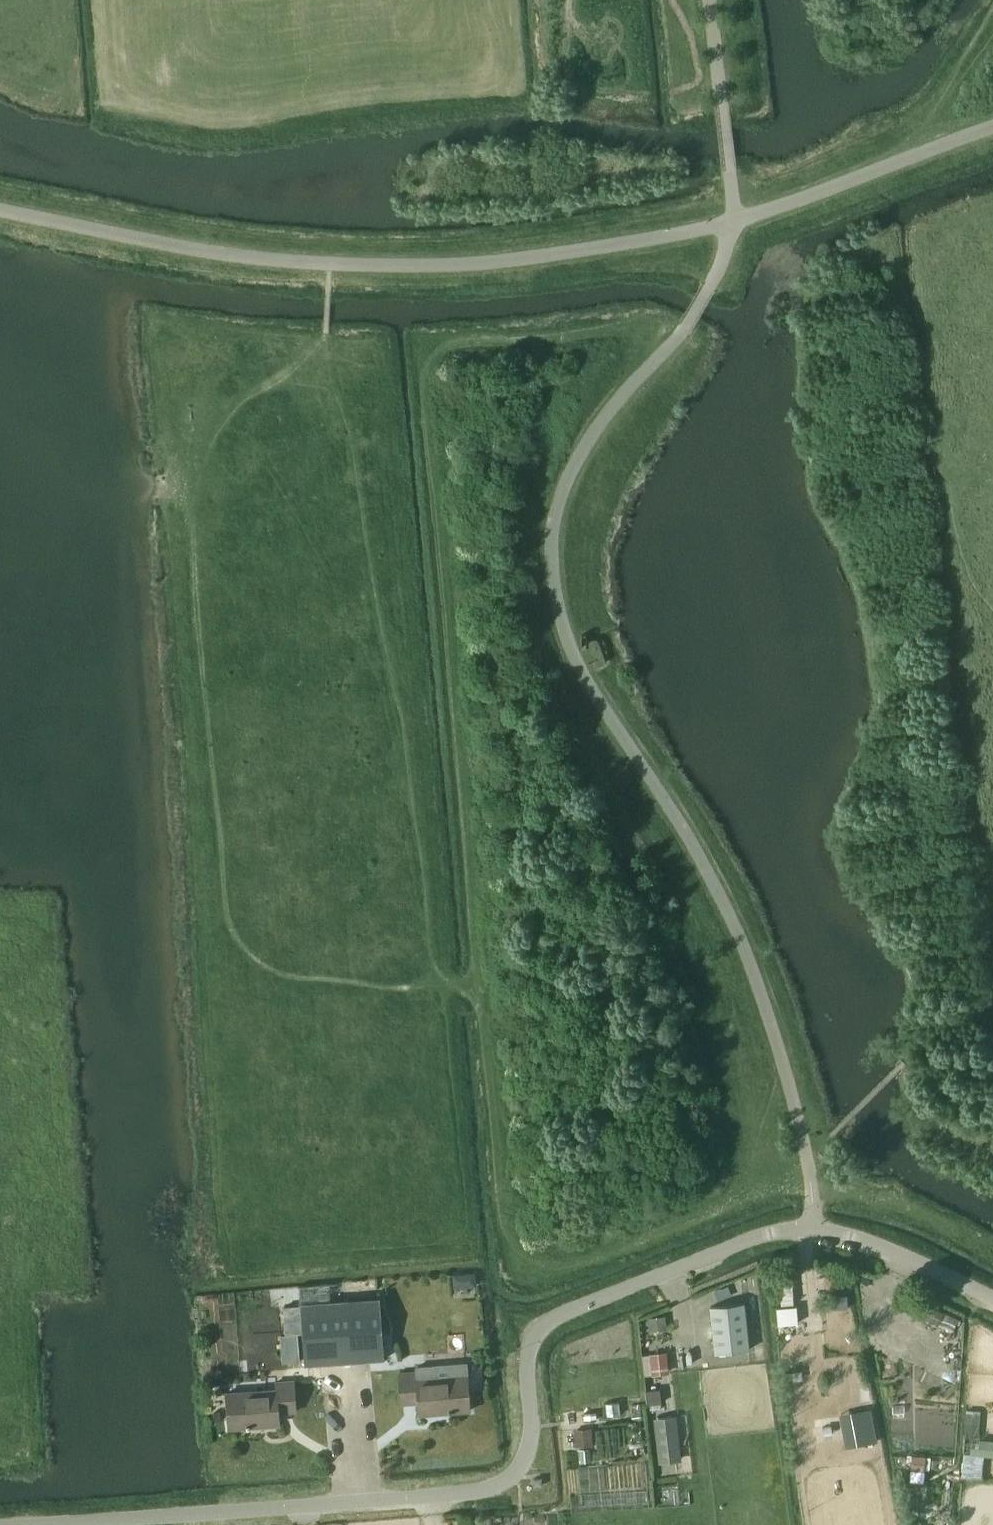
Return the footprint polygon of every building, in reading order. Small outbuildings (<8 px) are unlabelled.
[(379,1298),(301,1304),(305,1365),(383,1359),(379,1298)] [(715,1353),(749,1349),(744,1303),(710,1306),(715,1353)] [(416,1378),(416,1371),(398,1373),(400,1404),(418,1403),(419,1415),(469,1411),(467,1374),(416,1378)] [(228,1429),(279,1425),(278,1413),(296,1412),(293,1380),(275,1382),(276,1389),(225,1393),(228,1429)] [(862,1451),(882,1447),(873,1405),(853,1409),(862,1451)] [(663,1462),(674,1461),(676,1461),(671,1417),(658,1418),(663,1462)]
